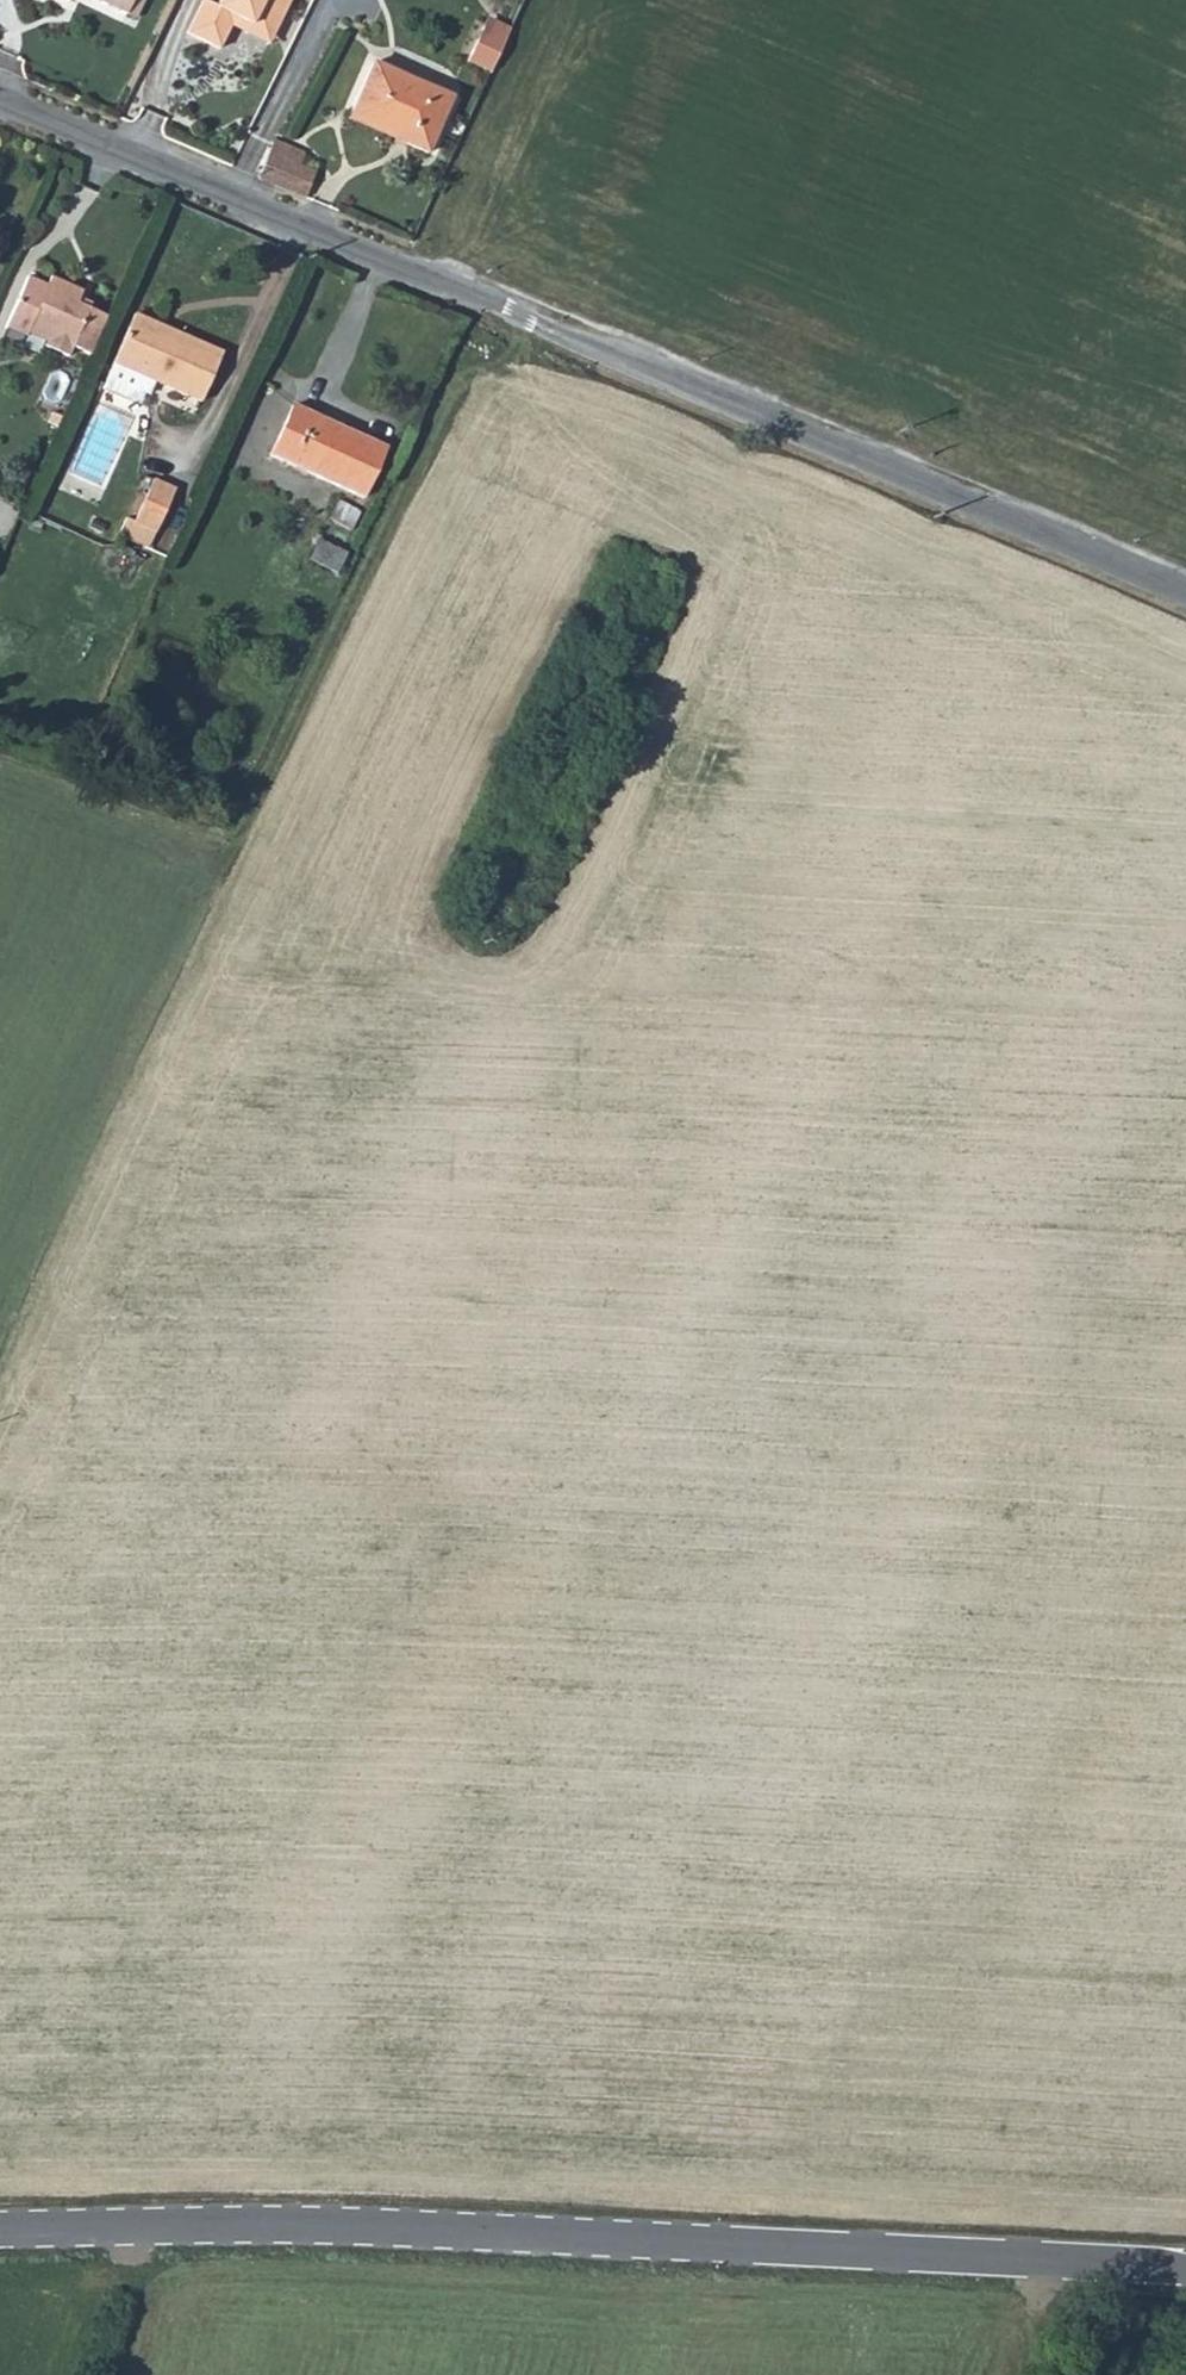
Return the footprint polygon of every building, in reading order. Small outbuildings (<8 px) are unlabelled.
[(127,10),(131,0),(104,0),(127,10)] [(127,10),(137,15),(144,0),(131,0),(127,10)] [(232,23),(236,15),(252,23),(259,10),(280,20),(290,0),(219,0),(217,4),(209,0),(204,0),(188,32),(220,47),(232,23)] [(236,15),(232,23),(270,42),(280,20),(259,10),(252,23),(236,15)] [(485,17),(483,20),(469,53),(493,63),(506,31),(508,28),(485,17)] [(408,136),(404,146),(427,155),(449,100),(373,65),(352,113),(408,136)] [(347,122),(404,146),(408,136),(352,113),(347,122)] [(275,140),(260,171),(278,179),(307,192),(319,166),(286,151),(288,146),(275,140)] [(89,354),(109,308),(89,299),(87,304),(77,300),(82,288),(48,274),(44,285),(25,276),(1,329),(23,338),(27,330),(45,338),(42,346),(68,357),(72,347),(89,354)] [(87,304),(89,299),(92,293),(82,288),(77,300),(87,304)] [(202,399),(223,352),(169,329),(167,333),(160,329),(163,321),(138,311),(105,387),(136,401),(146,395),(146,390),(152,393),(158,379),(202,399)] [(365,496),(386,447),(293,407),(272,455),(365,496)] [(120,541),(128,545),(150,555),(177,495),(157,486),(138,527),(129,523),(120,541)] [(321,538),(311,558),(339,572),(350,552),(321,538)]
